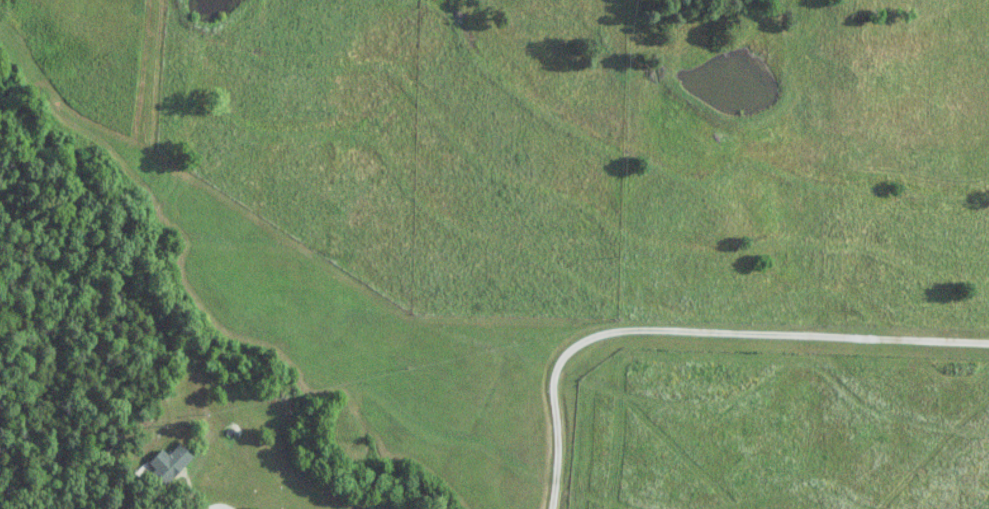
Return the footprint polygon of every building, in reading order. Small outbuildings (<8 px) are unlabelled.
[(151,464),(158,471),(155,475),(167,487),(198,456),(184,442),(171,455),(166,449),(151,464)]
